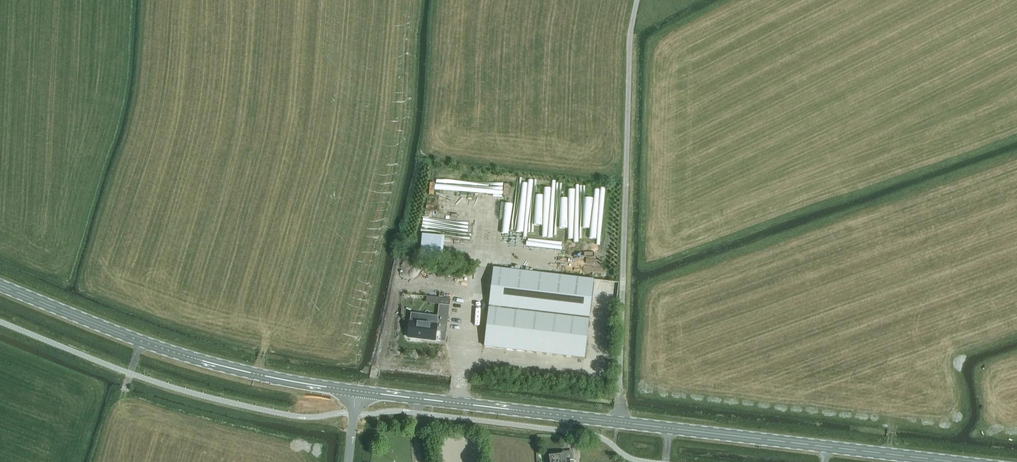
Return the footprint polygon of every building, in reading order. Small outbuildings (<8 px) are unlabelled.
[(437,183),(437,190),(485,192),(485,180),(434,177),(434,183),(437,183)] [(474,236),(475,216),(424,213),(423,233),(474,236)] [(599,273),(604,236),(578,233),(577,240),(572,240),(570,250),(571,251),(569,263),(597,267),(596,272),(599,273)] [(585,358),(594,279),(494,268),(485,346),(585,358)] [(408,337),(446,342),(450,306),(450,299),(440,298),(439,305),(437,324),(410,320),(408,337)] [(563,452),(546,454),(547,461),(574,461),(573,461),(572,451),(563,452)]
